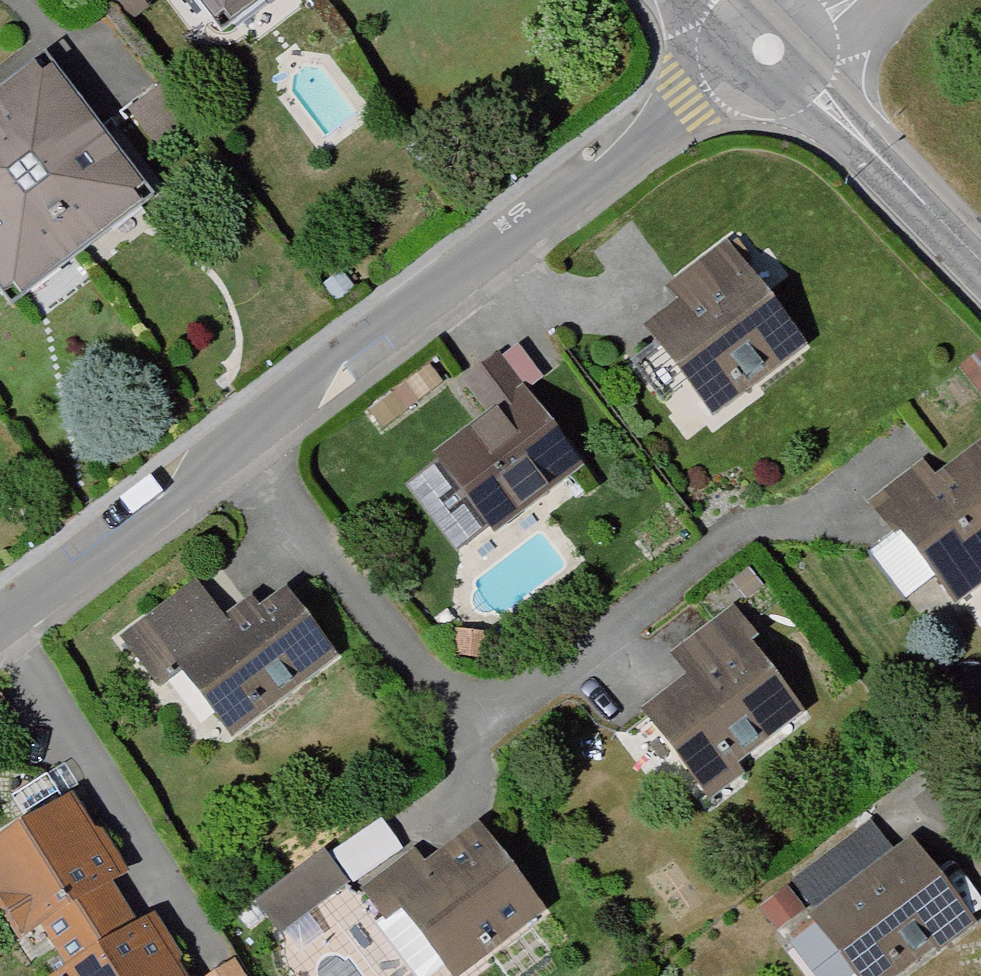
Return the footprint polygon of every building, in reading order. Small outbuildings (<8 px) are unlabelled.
[(229,35),(276,0),(202,0),(229,35)] [(48,55),(0,92),(0,283),(17,305),(158,195),(48,55)] [(657,298),(672,317),(728,275),(713,256),(657,298)] [(672,317),(639,342),(698,422),(788,355),(728,275),(672,317)] [(951,380),(970,405),(980,397),(980,372),(975,363),(951,380)] [(435,394),(414,367),(357,410),(378,437),(435,394)] [(483,369),(453,392),(482,429),(512,405),(483,369)] [(564,473),(512,405),(482,429),(390,498),(442,566),(564,473)] [(887,527),(947,603),(980,576),(980,453),(887,527)] [(740,582),(725,593),(736,608),(751,597),(740,582)] [(272,601),(168,679),(216,743),(320,665),(272,601)] [(136,632),(112,649),(144,696),(168,679),(136,632)] [(729,644),(630,719),(697,807),(727,784),(718,773),(787,721),(729,644)] [(0,842),(0,935),(11,952),(27,942),(36,957),(105,915),(93,894),(111,883),(60,804),(0,842)] [(347,903),(371,933),(385,922),(426,975),(455,975),(527,921),(463,838),(414,876),(402,861),(347,903)] [(801,925),(840,975),(901,975),(963,931),(900,853),(801,925)] [(310,863),(246,908),(267,939),(332,893),(310,863)] [(36,957),(46,973),(41,975),(163,975),(134,928),(119,937),(105,915),(36,957)]
